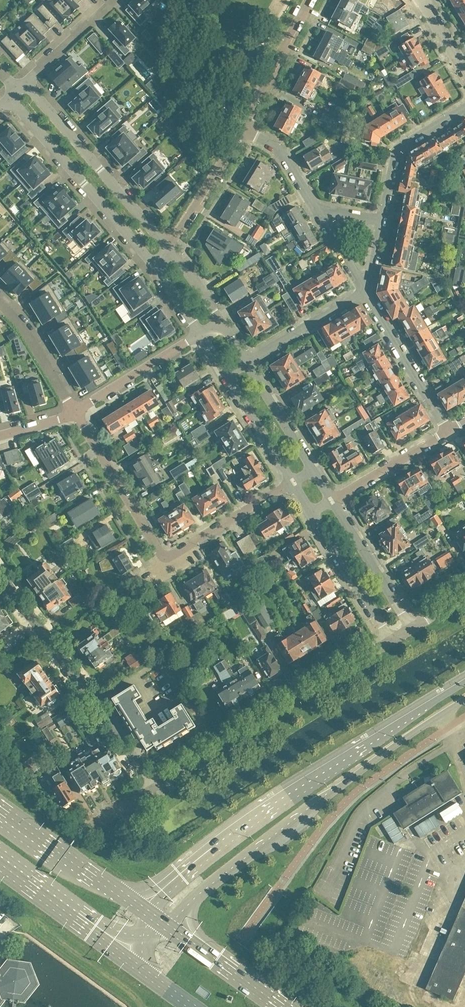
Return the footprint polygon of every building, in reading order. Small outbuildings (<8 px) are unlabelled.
[(37,9),(47,20),(45,22),(50,28),(58,21),(60,24),(70,15),(56,0),(48,0),(37,9)] [(70,15),(79,6),(77,4),(81,0),(56,0),(70,15)] [(144,14),(151,8),(149,6),(155,1),(154,0),(135,0),(129,5),(130,6),(136,13),(132,17),(140,26),(148,18),(144,14)] [(357,2),(353,0),(341,0),(337,6),(351,14),(357,3),(357,2)] [(456,7),(459,13),(458,14),(460,18),(462,18),(464,16),(464,2),(456,7)] [(331,18),(345,25),(351,14),(337,6),(331,18)] [(389,23),(402,15),(399,10),(386,18),(389,23)] [(18,28),(21,31),(35,46),(45,38),(43,35),(49,30),(34,13),(18,28)] [(392,28),(405,20),(402,15),(389,23),(392,28)] [(395,33),(408,25),(405,20),(392,28),(395,33)] [(135,38),(123,25),(124,24),(123,23),(122,24),(120,22),(116,25),(115,24),(109,29),(121,42),(117,46),(125,55),(130,51),(126,46),(135,38)] [(385,30),(376,22),(372,27),(381,35),(385,30)] [(145,29),(141,33),(148,41),(152,37),(145,29)] [(332,50),(338,54),(341,49),(339,48),(343,40),(325,30),(318,43),(332,50)] [(21,31),(11,40),(7,36),(1,41),(17,59),(24,53),(26,55),(35,46),(21,31)] [(94,33),(88,39),(94,45),(100,39),(94,33)] [(401,51),(405,58),(420,49),(421,48),(418,42),(416,43),(413,38),(409,41),(405,34),(398,38),(402,45),(399,47),(401,51)] [(373,50),(376,43),(367,39),(364,45),(373,50)] [(353,62),(345,57),(338,54),(332,50),(318,43),(311,56),(325,63),(329,56),(350,67),(353,62)] [(371,55),(373,50),(364,45),(361,50),(371,55)] [(379,58),(390,51),(386,45),(375,52),(379,58)] [(345,57),(347,53),(341,49),(338,54),(345,57)] [(428,62),(420,49),(405,58),(399,62),(402,67),(408,63),(412,69),(420,64),(421,67),(428,62)] [(117,54),(113,50),(108,55),(112,59),(117,54)] [(60,87),(68,80),(72,85),(88,72),(82,64),(79,67),(70,57),(61,64),(60,63),(53,69),(55,70),(49,75),(60,87)] [(322,81),(325,76),(306,67),(299,79),(314,87),(318,79),(322,81)] [(385,68),(377,73),(384,77),(389,74),(385,68)] [(397,88),(410,81),(419,75),(415,69),(393,82),(397,88)] [(358,79),(346,73),(343,79),(355,86),(358,79)] [(441,84),(441,83),(443,82),(439,77),(438,77),(435,73),(420,82),(426,93),(441,84)] [(77,98),(70,105),(75,111),(76,110),(80,114),(90,106),(92,107),(98,102),(96,100),(102,95),(93,85),(94,85),(89,78),(77,88),(81,94),(80,95),(80,96),(77,98)] [(361,88),(355,86),(343,79),(341,78),(339,84),(358,94),(361,88)] [(307,100),(314,87),(299,79),(293,92),(307,100)] [(450,97),(441,84),(426,93),(433,104),(441,99),(443,101),(450,97)] [(425,95),(420,97),(423,103),(428,101),(425,95)] [(155,98),(149,103),(153,108),(159,103),(155,98)] [(95,132),(99,136),(111,126),(113,127),(119,122),(117,120),(122,117),(116,110),(119,108),(112,99),(97,112),(100,116),(99,117),(99,118),(96,120),(89,127),(94,133),(95,132)] [(295,123),(302,110),(287,102),(281,115),(295,123)] [(405,119),(410,116),(403,104),(398,106),(395,102),(383,110),(386,114),(395,129),(407,122),(405,119)] [(375,114),(371,106),(366,108),(371,116),(375,114)] [(339,116),(325,109),(322,115),(336,122),(339,116)] [(395,129),(386,114),(374,121),(383,136),(395,129)] [(274,128),(288,135),(295,123),(281,115),(274,128)] [(333,127),(336,122),(322,115),(320,120),(333,127)] [(452,131),(458,141),(464,136),(464,120),(457,125),(457,126),(457,127),(452,131)] [(383,136),(374,121),(366,127),(363,140),(371,142),(371,145),(378,146),(380,138),(383,136)] [(172,134),(177,129),(174,123),(167,129),(172,134)] [(115,157),(133,141),(126,133),(128,131),(124,125),(115,133),(119,138),(107,148),(108,149),(106,150),(111,156),(112,155),(115,157)] [(1,153),(2,152),(12,163),(24,153),(20,148),(24,145),(19,138),(16,134),(17,133),(12,127),(0,137),(0,152),(1,153)] [(182,136),(177,130),(169,137),(171,139),(176,135),(179,138),(182,136)] [(347,145),(350,131),(343,130),(341,144),(347,145)] [(458,141),(452,131),(436,140),(442,150),(457,141),(458,141)] [(306,148),(320,140),(316,134),(303,142),(306,148)] [(435,138),(419,148),(424,156),(429,152),(434,160),(438,157),(437,155),(443,151),(442,150),(436,140),(435,138)] [(133,141),(115,157),(117,160),(116,161),(120,167),(122,165),(123,166),(129,160),(133,165),(147,153),(143,148),(141,150),(133,141)] [(332,157),(327,149),(326,149),(324,145),(317,148),(318,149),(303,157),(311,171),(314,169),(317,167),(325,162),(324,162),(332,157)] [(408,155),(409,156),(417,167),(423,164),(424,165),(434,160),(429,152),(424,156),(419,148),(408,155)] [(140,183),(144,188),(154,179),(155,180),(161,175),(160,174),(166,169),(157,159),(158,158),(153,153),(150,156),(142,163),(145,167),(143,168),(144,169),(133,178),(138,184),(140,183)] [(417,167),(409,156),(407,157),(404,172),(403,172),(402,172),(401,177),(408,179),(409,177),(415,178),(417,167)] [(10,170),(22,184),(43,166),(41,164),(42,162),(39,158),(37,158),(35,157),(23,167),(19,162),(10,170)] [(453,162),(450,157),(445,160),(448,165),(453,162)] [(335,171),(346,164),(347,158),(345,158),(332,166),(335,171)] [(267,183),(274,172),(257,161),(251,169),(249,172),(249,173),(243,183),(250,187),(250,188),(251,189),(252,188),(258,192),(265,181),(267,183)] [(377,166),(362,163),(361,169),(376,172),(377,166)] [(43,166),(22,184),(29,192),(27,194),(32,199),(46,187),(42,183),(51,175),(50,174),(51,172),(48,169),(46,169),(43,166)] [(337,196),(338,195),(343,196),(347,178),(348,176),(342,175),(342,176),(334,175),(334,176),(332,177),(331,180),(333,182),(331,193),(332,194),(331,195),(337,196)] [(181,192),(172,182),(167,177),(158,184),(163,190),(161,191),(151,200),(160,210),(167,204),(169,206),(176,200),(174,198),(181,192)] [(350,199),(350,197),(355,198),(360,178),(355,177),(354,179),(347,178),(343,196),(344,196),(344,198),(350,199)] [(418,189),(419,183),(414,182),(415,178),(409,177),(408,179),(401,177),(399,192),(403,193),(411,194),(413,188),(418,189)] [(368,201),(370,190),(372,190),(373,183),(364,181),(365,179),(360,178),(355,198),(360,199),(360,201),(366,202),(367,200),(368,201)] [(464,188),(463,188),(457,186),(455,195),(463,197),(464,188)] [(40,206),(47,215),(68,197),(66,194),(67,193),(61,187),(48,198),(44,193),(34,203),(38,208),(40,206)] [(421,201),(419,201),(420,194),(417,194),(418,189),(413,188),(411,194),(403,193),(402,198),(403,199),(404,199),(403,205),(414,207),(419,208),(421,201)] [(245,210),(249,203),(250,203),(244,199),(242,197),(242,198),(236,194),(235,195),(236,195),(229,206),(244,216),(247,217),(253,221),(256,217),(245,210)] [(275,212),(292,201),(289,195),(268,207),(275,212)] [(47,215),(59,229),(68,221),(64,216),(76,206),(76,205),(77,204),(72,199),(71,200),(68,197),(47,215)] [(275,212),(268,207),(256,199),(252,205),(272,218),(276,212),(275,212)] [(451,214),(458,216),(461,202),(453,201),(451,214)] [(422,210),(419,210),(420,208),(419,208),(414,207),(403,205),(403,206),(400,223),(409,225),(410,219),(419,221),(422,210)] [(235,226),(239,219),(244,223),(247,218),(247,217),(244,216),(229,206),(222,217),(221,217),(221,218),(227,222),(229,223),(235,227),(235,226)] [(303,219),(296,207),(285,214),(283,210),(277,214),(273,221),(273,222),(272,223),(274,227),(283,221),(287,229),(303,219)] [(448,227),(451,227),(456,228),(458,216),(451,214),(448,227)] [(71,225),(63,232),(71,241),(74,239),(81,249),(85,246),(100,232),(99,230),(100,229),(96,224),(95,225),(93,224),(91,225),(87,220),(85,222),(80,216),(70,224),(71,225)] [(253,222),(253,221),(247,217),(247,218),(244,223),(250,226),(253,222)] [(287,235),(292,242),(310,231),(303,219),(287,229),(276,235),(278,238),(283,235),(284,237),(287,235)] [(419,221),(410,219),(409,225),(400,223),(398,236),(413,239),(415,232),(417,232),(419,221)] [(258,225),(256,229),(262,233),(265,229),(258,225)] [(451,227),(448,227),(443,226),(441,233),(445,234),(442,245),(453,247),(457,229),(456,228),(451,227)] [(207,241),(206,244),(211,253),(223,260),(229,250),(238,255),(243,246),(231,239),(214,228),(207,241)] [(317,243),(310,231),(292,242),(287,245),(289,250),(296,245),(303,252),(317,243)] [(58,232),(52,237),(55,241),(61,236),(58,232)] [(245,240),(254,246),(258,240),(248,234),(245,240)] [(414,247),(412,247),(413,239),(398,236),(394,255),(403,257),(404,249),(413,251),(414,247)] [(16,255),(2,241),(0,243),(0,261),(2,259),(7,263),(16,255)] [(99,270),(119,253),(117,251),(118,249),(113,244),(112,245),(111,244),(99,254),(95,250),(85,259),(89,264),(92,262),(99,270)] [(318,260),(330,253),(327,247),(315,254),(318,260)] [(445,257),(452,258),(454,248),(447,247),(445,257)] [(413,252),(413,251),(404,249),(403,257),(394,255),(391,267),(407,270),(409,262),(411,263),(413,252)] [(119,253),(99,270),(107,279),(104,281),(108,286),(119,277),(115,273),(127,262),(126,261),(127,260),(123,255),(121,256),(119,253)] [(246,261),(250,266),(263,258),(259,253),(246,261)] [(29,268),(16,255),(7,263),(12,268),(2,278),(10,286),(29,268)] [(283,271),(273,256),(267,260),(266,260),(265,261),(276,275),(282,272),(283,271)] [(308,266),(305,260),(304,259),(298,262),(302,269),(308,266)] [(346,280),(335,261),(330,265),(331,266),(325,269),(335,287),(337,288),(341,285),(341,282),(346,280)] [(464,270),(464,263),(457,262),(456,269),(462,270),(464,270)] [(43,283),(29,268),(10,286),(19,295),(28,285),(33,290),(43,283)] [(416,283),(400,279),(401,272),(383,268),(381,280),(399,284),(403,285),(410,286),(416,283)] [(331,289),(335,287),(325,269),(315,276),(325,293),(327,294),(331,292),(331,289)] [(459,287),(462,270),(456,269),(452,286),(459,287)] [(69,270),(65,273),(69,278),(73,275),(69,270)] [(261,291),(279,280),(274,272),(262,279),(264,282),(257,286),(261,291)] [(289,283),(282,272),(276,275),(283,286),(289,283)] [(320,298),(320,295),(325,293),(315,276),(304,282),(314,299),(316,300),(320,298)] [(423,277),(427,285),(431,282),(432,282),(444,284),(445,281),(423,276),(423,277)] [(123,303),(146,287),(144,284),(145,283),(141,277),(140,278),(139,277),(126,286),(123,281),(113,288),(123,303)] [(415,292),(427,285),(423,277),(422,279),(416,283),(410,286),(403,285),(399,284),(381,280),(378,294),(398,290),(398,288),(403,289),(405,293),(410,290),(412,293),(415,292)] [(247,292),(240,280),(240,279),(224,289),(224,290),(225,290),(232,301),(232,302),(248,292),(248,291),(247,292)] [(310,304),(310,302),(314,299),(304,282),(293,288),(303,306),(304,305),(306,306),(310,304)] [(432,282),(431,282),(437,292),(446,287),(444,284),(432,282)] [(37,314),(59,301),(48,283),(39,291),(42,297),(31,304),(31,305),(30,306),(34,313),(36,312),(37,314)] [(146,287),(123,303),(129,312),(128,313),(132,319),(143,311),(140,306),(153,297),(152,296),(153,295),(149,289),(148,290),(146,287)] [(382,300),(398,290),(378,294),(382,300)] [(387,308),(403,299),(398,290),(382,300),(387,308)] [(102,293),(97,297),(101,302),(106,298),(102,293)] [(269,310),(260,295),(253,299),(255,303),(239,313),(242,319),(241,319),(245,325),(263,314),(268,311),(269,310)] [(297,310),(290,297),(285,300),(292,313),(297,310)] [(403,299),(387,308),(393,319),(397,317),(409,309),(403,299)] [(69,316),(59,301),(37,314),(43,324),(55,317),(58,323),(69,316)] [(372,322),(361,305),(350,312),(361,329),(372,322)] [(422,316),(415,306),(409,309),(397,317),(400,322),(402,322),(404,327),(422,316)] [(154,328),(161,339),(166,335),(167,337),(175,332),(170,324),(171,323),(168,319),(167,320),(161,311),(154,316),(150,311),(139,318),(149,332),(154,328)] [(253,336),(264,330),(266,333),(278,325),(273,316),(272,317),(268,311),(263,314),(245,325),(249,331),(250,330),(253,336)] [(361,329),(350,312),(351,313),(340,319),(350,335),(361,329)] [(78,332),(69,316),(58,323),(62,329),(50,336),(51,337),(50,338),(54,345),(55,344),(56,346),(78,332)] [(406,333),(409,338),(428,327),(422,316),(404,327),(407,332),(406,333)] [(350,335),(340,319),(330,325),(339,342),(350,335)] [(339,342),(330,325),(329,325),(319,331),(329,348),(339,342)] [(412,343),(414,343),(417,348),(434,337),(438,335),(436,331),(432,334),(428,327),(409,338),(412,343)] [(88,348),(78,332),(56,346),(57,348),(56,349),(60,355),(61,355),(62,356),(74,349),(78,355),(88,348)] [(370,345),(381,339),(378,334),(367,340),(370,345)] [(422,359),(440,348),(434,337),(417,348),(420,353),(419,354),(422,359)] [(384,356),(382,352),(382,349),(381,347),(378,346),(378,345),(364,354),(367,359),(365,361),(362,360),(356,363),(357,365),(351,368),(354,374),(366,367),(384,356)] [(294,359),(291,354),(271,366),(274,371),(278,378),(297,367),(317,354),(313,347),(294,359)] [(98,364),(88,348),(78,355),(81,361),(69,368),(76,378),(98,364)] [(430,369),(447,359),(440,348),(422,359),(425,364),(427,364),(430,369)] [(332,369),(326,359),(321,351),(317,354),(322,362),(321,363),(323,366),(327,372),(332,369)] [(337,365),(332,356),(326,359),(332,369),(337,365)] [(376,374),(390,366),(390,363),(389,360),(386,360),(384,356),(366,367),(368,370),(370,369),(374,375),(376,374)] [(108,380),(98,364),(76,378),(77,380),(75,381),(79,387),(81,386),(82,388),(94,381),(97,387),(108,380)] [(198,378),(190,365),(174,375),(179,383),(180,382),(186,391),(189,389),(197,384),(195,380),(198,378)] [(327,372),(323,366),(314,372),(317,377),(326,372),(327,372)] [(390,366),(376,374),(374,375),(364,381),(366,386),(376,380),(380,386),(382,385),(396,376),(390,366)] [(286,390),(306,378),(303,372),(301,373),(297,367),(278,378),(283,385),(286,390)] [(326,372),(317,377),(314,380),(317,385),(329,378),(326,372)] [(382,385),(388,395),(402,386),(400,383),(401,380),(399,378),(396,377),(396,376),(382,385)] [(355,387),(349,377),(345,379),(351,389),(355,387)] [(30,393),(34,407),(46,404),(44,397),(45,397),(45,395),(44,395),(39,378),(20,384),(23,395),(30,393)] [(458,404),(464,400),(464,391),(460,382),(449,389),(458,404)] [(1,385),(0,386),(0,401),(4,400),(8,414),(20,411),(18,405),(19,404),(19,403),(18,403),(13,386),(2,389),(1,385)] [(157,388),(165,401),(170,399),(161,385),(157,388)] [(447,410),(458,404),(449,389),(449,388),(445,390),(441,385),(435,389),(447,410)] [(402,386),(388,395),(384,397),(386,401),(390,398),(395,405),(408,397),(408,396),(409,393),(407,391),(405,390),(402,386)] [(205,390),(203,388),(188,397),(191,403),(194,401),(199,409),(217,398),(211,387),(205,390)] [(314,403),(321,399),(314,387),(292,400),(297,407),(299,406),(302,411),(309,407),(314,404),(314,403)] [(160,406),(150,390),(138,398),(148,414),(160,406)] [(173,405),(185,398),(182,393),(170,401),(173,405)] [(332,407),(341,402),(338,396),(329,402),(332,407)] [(380,404),(386,401),(384,397),(378,401),(374,403),(376,406),(378,406),(380,404)] [(148,414),(138,398),(126,405),(136,421),(148,414)] [(218,412),(224,408),(217,398),(199,409),(208,423),(220,415),(218,412)] [(173,405),(170,401),(170,400),(165,403),(167,407),(173,416),(177,423),(182,420),(177,410),(173,405)] [(418,426),(421,427),(424,425),(425,422),(429,420),(420,405),(413,409),(408,402),(405,404),(418,426)] [(407,432),(418,426),(405,404),(402,406),(406,413),(399,418),(407,432)] [(136,421),(126,405),(114,412),(124,429),(129,426),(136,421)] [(168,408),(162,412),(167,421),(173,417),(168,408)] [(332,423),(331,422),(336,419),(330,408),(306,422),(313,434),(332,423)] [(102,420),(112,436),(124,429),(114,412),(102,420)] [(156,416),(152,419),(155,425),(160,422),(156,416)] [(379,417),(375,420),(380,428),(384,426),(379,417)] [(407,432),(399,418),(388,424),(397,439),(401,436),(403,437),(407,435),(407,433),(407,432)] [(152,419),(147,422),(151,428),(155,425),(152,419)] [(352,433),(364,426),(365,425),(363,421),(362,419),(343,431),(346,437),(353,433),(352,433)] [(190,428),(185,420),(179,423),(184,431),(190,428)] [(366,425),(365,426),(370,433),(363,437),(373,453),(374,453),(376,453),(379,451),(379,449),(384,447),(375,431),(380,428),(375,420),(372,422),(371,422),(366,425)] [(239,433),(232,421),(215,432),(222,443),(239,433)] [(321,445),(341,433),(338,428),(335,429),(332,423),(313,434),(317,441),(318,441),(321,445)] [(194,438),(206,430),(202,425),(190,432),(193,436),(191,437),(192,439),(194,438)] [(197,443),(209,436),(206,430),(194,438),(197,443)] [(132,431),(127,434),(131,440),(135,437),(136,437),(132,431)] [(164,444),(177,436),(174,431),(161,438),(164,444)] [(239,433),(222,443),(229,454),(246,444),(239,433)] [(356,439),(353,433),(346,437),(343,439),(347,444),(351,442),(356,439)] [(42,440),(30,448),(39,463),(34,466),(40,463),(44,461),(61,450),(54,439),(46,444),(45,442),(44,443),(42,440)] [(128,444),(124,446),(129,454),(131,453),(137,449),(135,445),(134,444),(132,441),(131,440),(127,442),(128,444)] [(460,462),(451,448),(450,448),(449,447),(445,450),(445,451),(440,454),(450,471),(459,465),(458,463),(460,462)] [(347,459),(344,453),(340,455),(337,449),(327,454),(331,461),(330,461),(338,474),(344,470),(340,463),(347,459)] [(21,461),(17,450),(10,452),(14,463),(21,461)] [(44,461),(40,463),(49,479),(59,473),(57,469),(68,462),(61,450),(44,461)] [(363,460),(357,451),(356,450),(352,452),(353,453),(352,454),(349,450),(344,453),(347,459),(340,463),(344,470),(345,472),(358,464),(357,463),(363,460)] [(14,463),(10,452),(4,454),(7,465),(14,463)] [(145,454),(135,460),(137,462),(130,466),(137,477),(153,468),(160,464),(157,460),(154,460),(152,462),(148,455),(145,454)] [(430,459),(430,460),(429,461),(438,476),(440,474),(441,476),(450,471),(440,454),(435,457),(434,456),(430,459)] [(263,472),(255,460),(255,461),(251,455),(242,461),(245,466),(242,468),(241,469),(242,470),(245,474),(251,470),(255,477),(261,473),(263,472)] [(188,469),(191,468),(200,462),(197,457),(185,464),(188,469)] [(227,464),(226,463),(223,458),(212,465),(215,471),(227,464)] [(240,467),(235,458),(231,460),(239,472),(242,470),(241,469),(242,468),(241,466),(240,467)] [(175,478),(188,469),(185,464),(184,463),(171,471),(175,478)] [(216,471),(215,471),(212,465),(211,466),(206,469),(214,482),(220,478),(216,471)] [(228,478),(224,472),(224,471),(222,467),(216,471),(220,478),(222,482),(228,478)] [(431,488),(419,467),(417,468),(417,467),(412,469),(413,471),(407,474),(417,490),(417,491),(420,495),(431,488)] [(156,473),(153,468),(137,477),(144,488),(150,484),(152,487),(163,480),(159,473),(156,473)] [(265,480),(261,473),(255,477),(251,470),(245,474),(246,477),(245,478),(242,474),(234,479),(236,482),(235,482),(238,488),(241,490),(244,488),(246,490),(252,487),(252,488),(265,480)] [(83,488),(75,474),(76,474),(75,473),(57,484),(68,502),(76,497),(74,494),(84,488),(84,487),(83,488)] [(417,490),(407,474),(402,477),(401,476),(397,478),(398,479),(396,480),(405,495),(407,494),(409,496),(417,491),(417,490)] [(25,495),(38,488),(34,482),(22,490),(25,495)] [(191,495),(183,483),(178,486),(181,491),(185,498),(191,495)] [(457,483),(454,486),(459,495),(463,492),(457,483)] [(226,501),(216,485),(205,492),(215,510),(221,506),(221,505),(226,501)] [(41,494),(38,488),(25,495),(29,501),(41,494)] [(13,501),(23,494),(19,489),(9,496),(13,501)] [(158,489),(151,494),(154,499),(161,495),(158,489)] [(185,498),(181,491),(175,494),(180,501),(185,498)] [(210,513),(215,510),(205,492),(193,499),(203,515),(209,512),(210,513)] [(390,511),(383,500),(379,502),(377,500),(376,498),(374,497),(372,497),(370,498),(369,499),(368,500),(368,503),(368,505),(361,510),(369,524),(375,520),(377,522),(387,516),(386,514),(390,511)] [(10,513),(14,510),(4,498),(1,501),(2,502),(0,503),(0,521),(10,513)] [(79,517),(83,523),(100,513),(91,499),(68,513),(72,521),(79,517)] [(407,508),(402,499),(396,503),(399,507),(395,509),(398,514),(407,508)] [(429,501),(425,503),(428,508),(431,514),(435,512),(429,501)] [(193,522),(183,505),(172,512),(182,530),(188,526),(188,525),(193,522)] [(296,525),(285,506),(281,508),(281,507),(280,508),(278,508),(276,510),(275,511),(274,512),(283,527),(287,534),(290,538),(294,535),(291,532),(292,527),(296,525)] [(176,532),(177,533),(182,530),(172,512),(159,520),(167,532),(168,532),(170,536),(176,532)] [(267,517),(264,519),(265,521),(258,526),(265,538),(272,533),(273,534),(283,527),(274,512),(273,513),(271,512),(269,514),(268,515),(267,516),(267,517)] [(60,521),(55,513),(42,521),(47,528),(60,521)] [(442,523),(437,514),(431,518),(436,526),(442,523)] [(33,523),(28,527),(31,532),(36,528),(33,523)] [(402,527),(400,528),(397,523),(380,534),(382,538),(381,539),(382,540),(381,542),(382,544),(384,545),(385,546),(406,533),(402,527)] [(462,525),(464,528),(454,534),(464,551),(464,524),(462,525)] [(115,539),(106,525),(88,536),(97,550),(115,539)] [(25,537),(29,535),(24,529),(13,538),(17,543),(25,537)] [(396,553),(411,544),(408,540),(410,539),(406,533),(385,546),(389,553),(391,552),(391,553),(391,555),(395,556),(396,553)] [(256,548),(248,535),(243,539),(250,552),(256,548)] [(417,550),(430,541),(427,535),(413,544),(417,550)] [(65,554),(77,546),(72,537),(59,545),(65,554)] [(288,546),(283,549),(289,560),(292,559),(295,557),(310,547),(310,546),(310,545),(308,542),(307,541),(306,540),(305,541),(303,537),(288,546)] [(250,552),(243,539),(237,542),(245,555),(250,552)] [(243,565),(235,551),(230,554),(223,542),(217,546),(219,549),(210,554),(222,574),(232,568),(234,570),(243,565)] [(295,557),(292,559),(296,565),(299,563),(302,567),(316,558),(314,555),(315,554),(314,553),(314,551),(312,549),(311,548),(310,547),(295,557)] [(434,570),(435,568),(430,560),(428,561),(422,550),(417,553),(418,556),(411,561),(414,565),(424,582),(432,577),(431,576),(436,573),(434,570)] [(133,569),(124,553),(113,559),(111,556),(99,563),(102,571),(103,573),(115,569),(113,567),(117,566),(122,574),(121,575),(122,575),(133,569)] [(440,555),(435,558),(440,566),(445,563),(440,555)] [(262,556),(255,559),(260,567),(267,564),(262,556)] [(58,580),(46,563),(40,568),(41,570),(37,574),(35,571),(33,571),(27,576),(27,578),(29,580),(28,580),(33,587),(33,591),(36,595),(40,595),(58,580)] [(424,582),(414,565),(409,568),(408,568),(406,567),(401,570),(404,576),(403,577),(408,585),(410,584),(412,588),(416,585),(417,586),(424,582)] [(222,595),(206,569),(200,572),(202,575),(195,579),(205,594),(210,591),(212,593),(214,592),(218,598),(221,596),(228,608),(234,604),(226,592),(222,595)] [(330,579),(329,578),(330,576),(328,573),(326,573),(326,571),(325,572),(323,569),(315,573),(314,571),(307,575),(311,582),(307,584),(311,591),(330,579)] [(291,572),(288,574),(291,581),(298,577),(296,573),(291,572)] [(59,605),(70,597),(67,592),(68,591),(65,586),(68,584),(62,577),(58,580),(40,595),(45,602),(44,602),(50,610),(52,612),(54,612),(59,608),(59,607),(57,604),(58,604),(59,605)] [(199,598),(205,594),(195,579),(188,583),(187,581),(182,584),(198,610),(204,607),(199,598)] [(317,601),(336,590),(334,586),(335,586),(334,584),(334,583),(332,580),(330,579),(311,591),(317,601)] [(73,607),(83,599),(78,593),(68,601),(73,607)] [(181,610),(170,593),(156,602),(158,606),(153,609),(149,615),(153,621),(159,618),(161,622),(181,610)] [(331,604),(341,598),(338,595),(329,601),(331,604)] [(303,642),(309,652),(328,640),(317,622),(311,613),(305,603),(302,605),(306,612),(308,611),(310,615),(306,617),(311,624),(299,631),(306,641),(303,642)] [(356,621),(347,606),(343,609),(341,605),(335,609),(346,628),(347,628),(349,628),(352,626),(352,625),(354,624),(353,623),(356,621)] [(197,622),(193,615),(187,606),(182,609),(188,619),(186,620),(190,626),(197,622)] [(345,630),(346,629),(346,628),(335,609),(324,616),(326,619),(324,621),(332,634),(334,632),(335,634),(339,632),(339,633),(340,632),(342,632),(345,630)] [(250,610),(243,614),(249,625),(250,624),(256,620),(250,610)] [(256,615),(264,627),(272,622),(264,610),(256,615)] [(322,619),(316,610),(311,613),(317,622),(322,619)] [(205,622),(199,612),(193,615),(197,622),(200,626),(205,622)] [(10,625),(9,625),(13,622),(8,615),(4,618),(0,613),(0,632),(10,625)] [(266,637),(260,627),(256,620),(250,624),(260,640),(266,637)] [(88,657),(108,642),(120,633),(116,627),(100,639),(96,633),(95,633),(93,630),(85,635),(88,639),(79,645),(79,646),(77,647),(79,651),(82,654),(84,653),(85,652),(88,657)] [(289,664),(309,652),(303,642),(306,641),(299,631),(285,640),(281,633),(275,637),(279,644),(277,645),(289,664)] [(245,654),(235,638),(230,641),(240,657),(245,654)] [(113,656),(108,650),(111,648),(108,642),(88,657),(91,661),(90,661),(96,668),(105,661),(108,665),(114,660),(112,656),(113,656)] [(280,669),(268,649),(269,649),(267,645),(262,648),(265,654),(256,659),(267,677),(280,669)] [(133,652),(124,658),(133,670),(148,659),(142,651),(136,656),(133,652)] [(260,688),(247,666),(234,674),(225,659),(221,661),(244,698),(260,688)] [(223,710),(244,698),(221,661),(213,666),(218,674),(219,678),(224,685),(226,684),(217,690),(222,699),(218,702),(223,710)] [(47,678),(41,669),(36,662),(27,668),(25,666),(24,665),(16,671),(26,685),(26,684),(30,690),(47,678)] [(59,693),(54,686),(53,686),(47,678),(30,690),(35,697),(41,706),(46,703),(48,705),(49,706),(56,701),(56,699),(54,697),(59,693)] [(157,750),(180,736),(196,726),(182,704),(170,711),(176,719),(160,729),(153,718),(146,723),(133,701),(141,696),(134,685),(112,698),(139,743),(141,741),(144,745),(142,752),(151,754),(152,747),(155,746),(157,750)] [(183,704),(190,714),(196,709),(186,697),(183,704)] [(20,698),(16,701),(21,709),(26,706),(20,698)] [(78,717),(74,712),(70,715),(74,721),(78,717)] [(67,713),(55,719),(59,725),(70,718),(67,713)] [(41,729),(54,721),(49,714),(36,721),(41,729)] [(42,730),(50,741),(55,738),(47,726),(42,730)] [(57,756),(51,747),(46,739),(42,742),(52,759),(57,756)] [(118,763),(113,755),(112,755),(109,750),(109,751),(107,748),(101,748),(99,749),(98,749),(93,752),(94,754),(108,776),(112,774),(113,774),(114,776),(117,776),(121,774),(121,771),(120,769),(121,769),(118,764),(118,763)] [(108,776),(94,754),(87,758),(84,755),(80,758),(96,784),(100,781),(100,782),(101,782),(103,785),(110,781),(108,777),(109,777),(108,776)] [(33,773),(42,766),(33,755),(23,763),(32,774),(33,773)] [(96,784),(80,758),(72,763),(75,768),(67,772),(80,794),(83,793),(84,793),(85,791),(86,791),(88,789),(88,790),(91,791),(96,788),(97,785),(96,784)] [(404,828),(460,793),(447,771),(404,798),(408,805),(394,814),(404,828)] [(65,807),(69,805),(69,802),(76,798),(67,784),(68,783),(61,773),(54,778),(59,785),(52,790),(62,806),(63,806),(65,807)] [(457,803),(440,813),(446,822),(462,811),(457,803)] [(434,815),(414,827),(420,838),(441,825),(434,815)] [(392,817),(382,823),(394,843),(404,837),(392,817)] [(18,927),(21,925),(0,910),(0,940),(18,927)] [(455,1002),(464,974),(464,960),(449,954),(450,952),(443,950),(428,992),(421,990),(419,996),(431,1000),(433,995),(455,1002)] [(1,1006),(4,1002),(6,1000),(11,1001),(14,1001),(17,1002),(21,1002),(25,1003),(40,984),(31,962),(7,959),(2,965),(0,964),(0,1006),(1,1006)]
